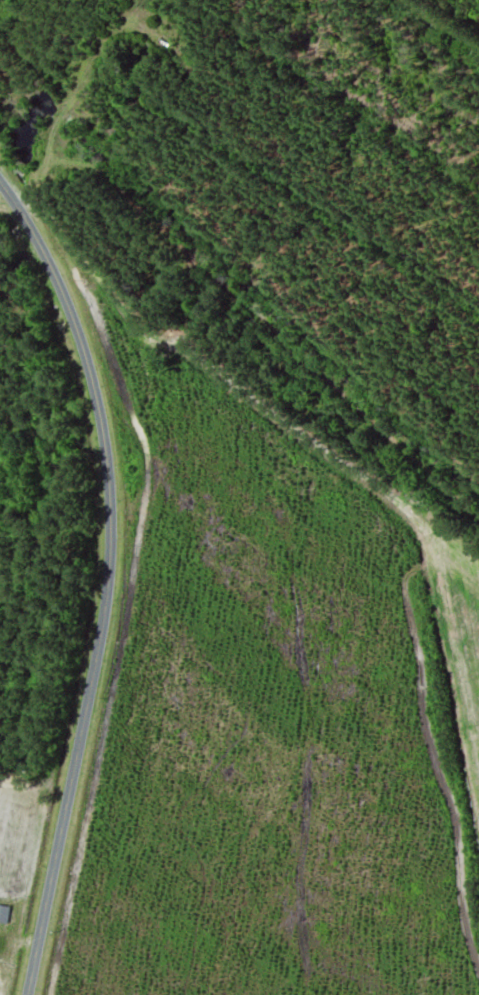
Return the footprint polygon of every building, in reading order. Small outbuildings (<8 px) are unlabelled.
[(12,910),(0,907),(0,925),(8,927),(12,910)]
